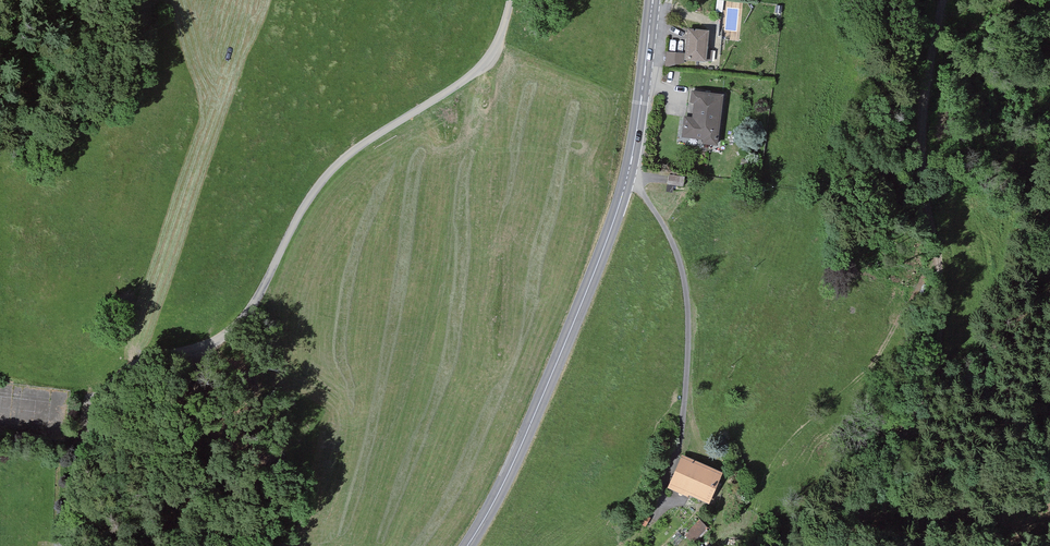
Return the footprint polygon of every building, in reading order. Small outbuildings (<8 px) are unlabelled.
[(712,33),(690,30),(686,61),(708,64),(712,33)] [(685,54),(667,52),(665,68),(684,69),(685,54)] [(690,89),(683,139),(720,145),(728,95),(690,89)] [(679,456),(666,488),(707,505),(720,473),(679,456)]
